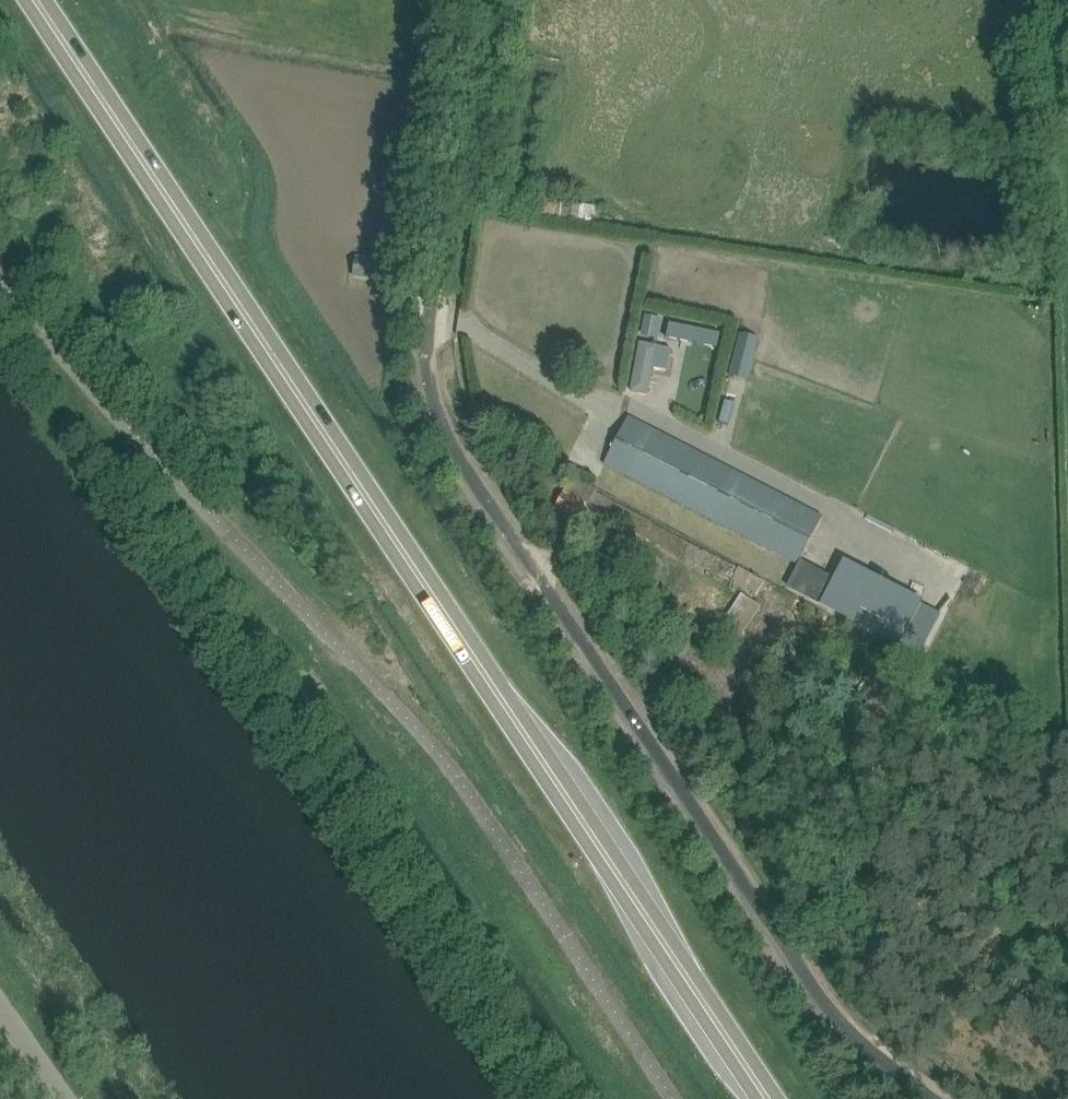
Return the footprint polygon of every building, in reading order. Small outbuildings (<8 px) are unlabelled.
[(356,256),(353,277),(377,281),(380,260),(356,256)] [(647,314),(643,331),(656,333),(659,316),(647,314)] [(669,323),(666,336),(718,347),(720,333),(669,323)] [(641,342),(632,391),(647,394),(656,344),(641,342)] [(728,371),(748,377),(755,356),(734,350),(728,371)] [(604,464),(623,474),(799,564),(823,517),(629,417),(604,464)] [(573,477),(565,491),(556,507),(591,526),(599,513),(755,600),(764,583),(738,569),(737,571),(595,492),(596,490),(573,477)]
